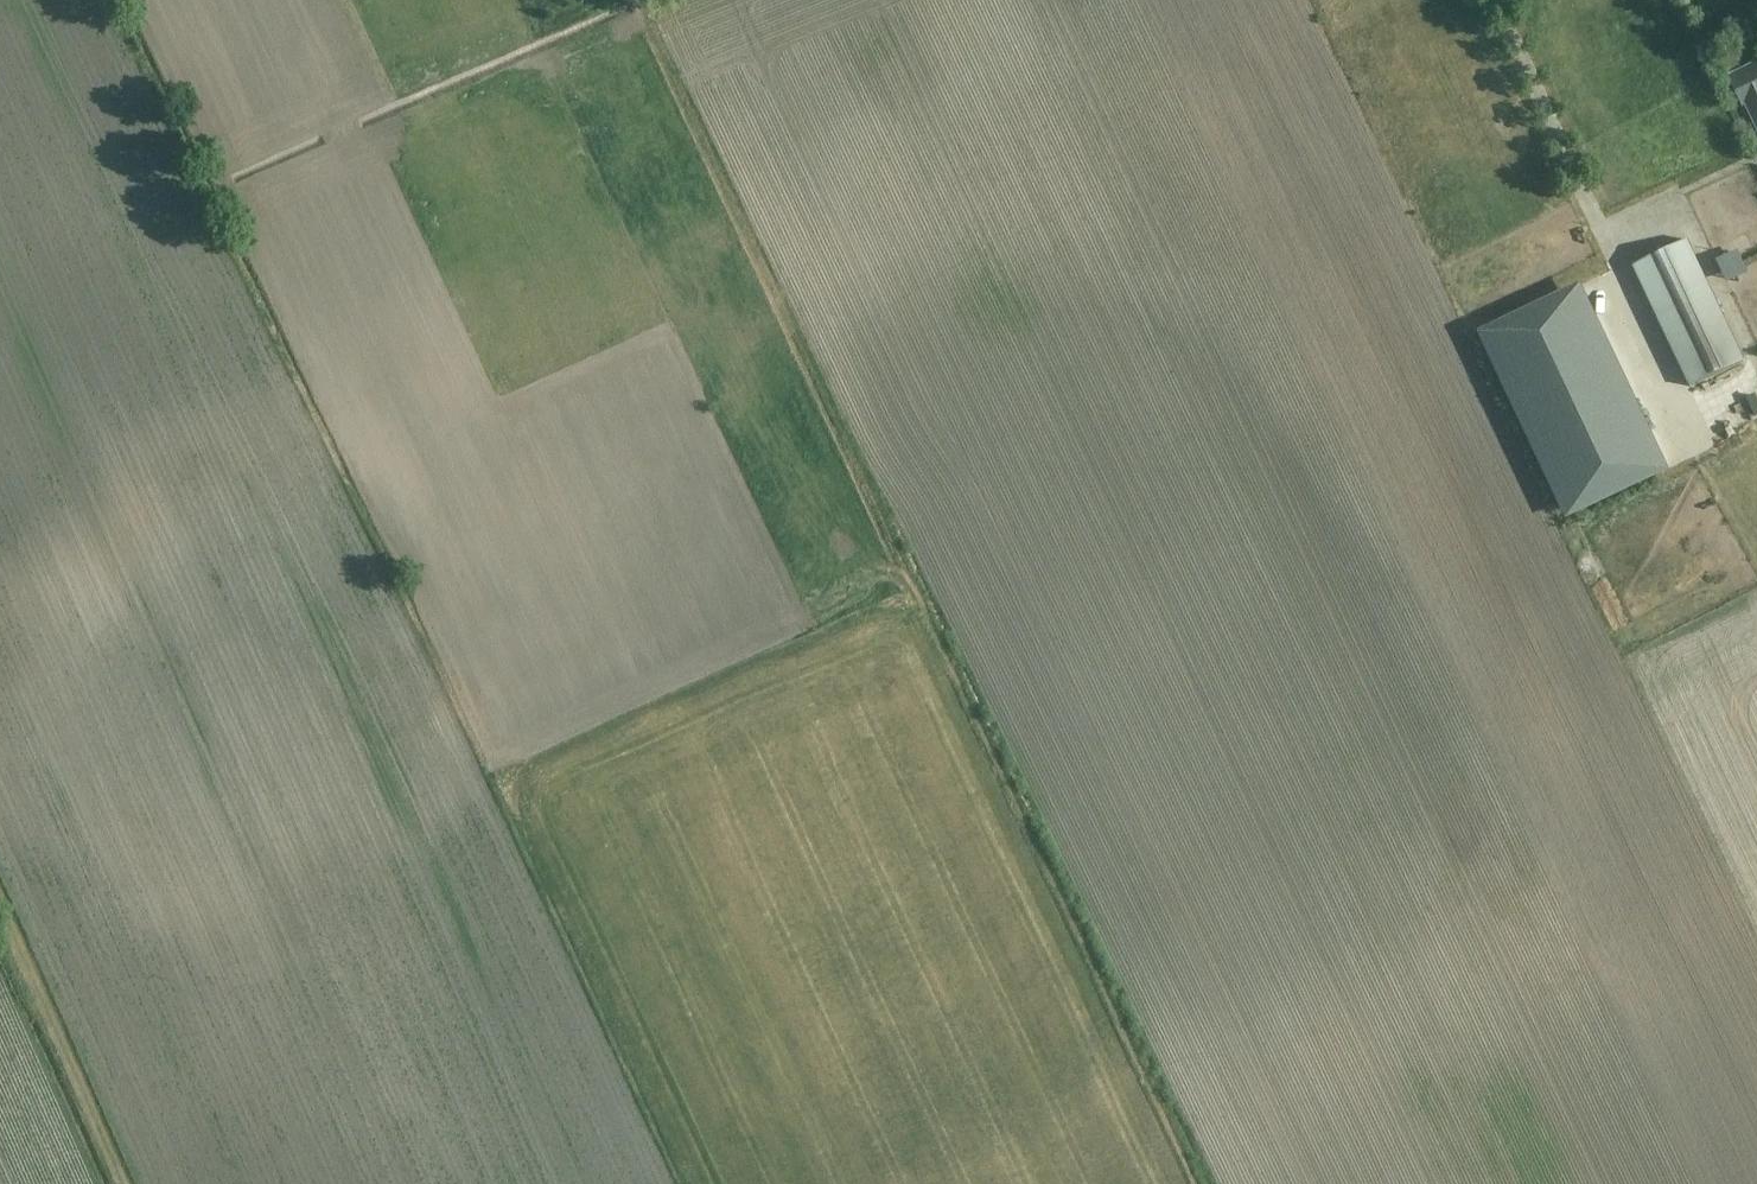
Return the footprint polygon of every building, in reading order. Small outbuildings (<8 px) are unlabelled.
[(1728,79),(1743,111),(1747,109),(1756,130),(1756,65),(1728,79)] [(1686,240),(1631,266),(1689,388),(1743,362),(1686,240)] [(1732,273),(1748,261),(1735,242),(1718,254),(1732,273)]
